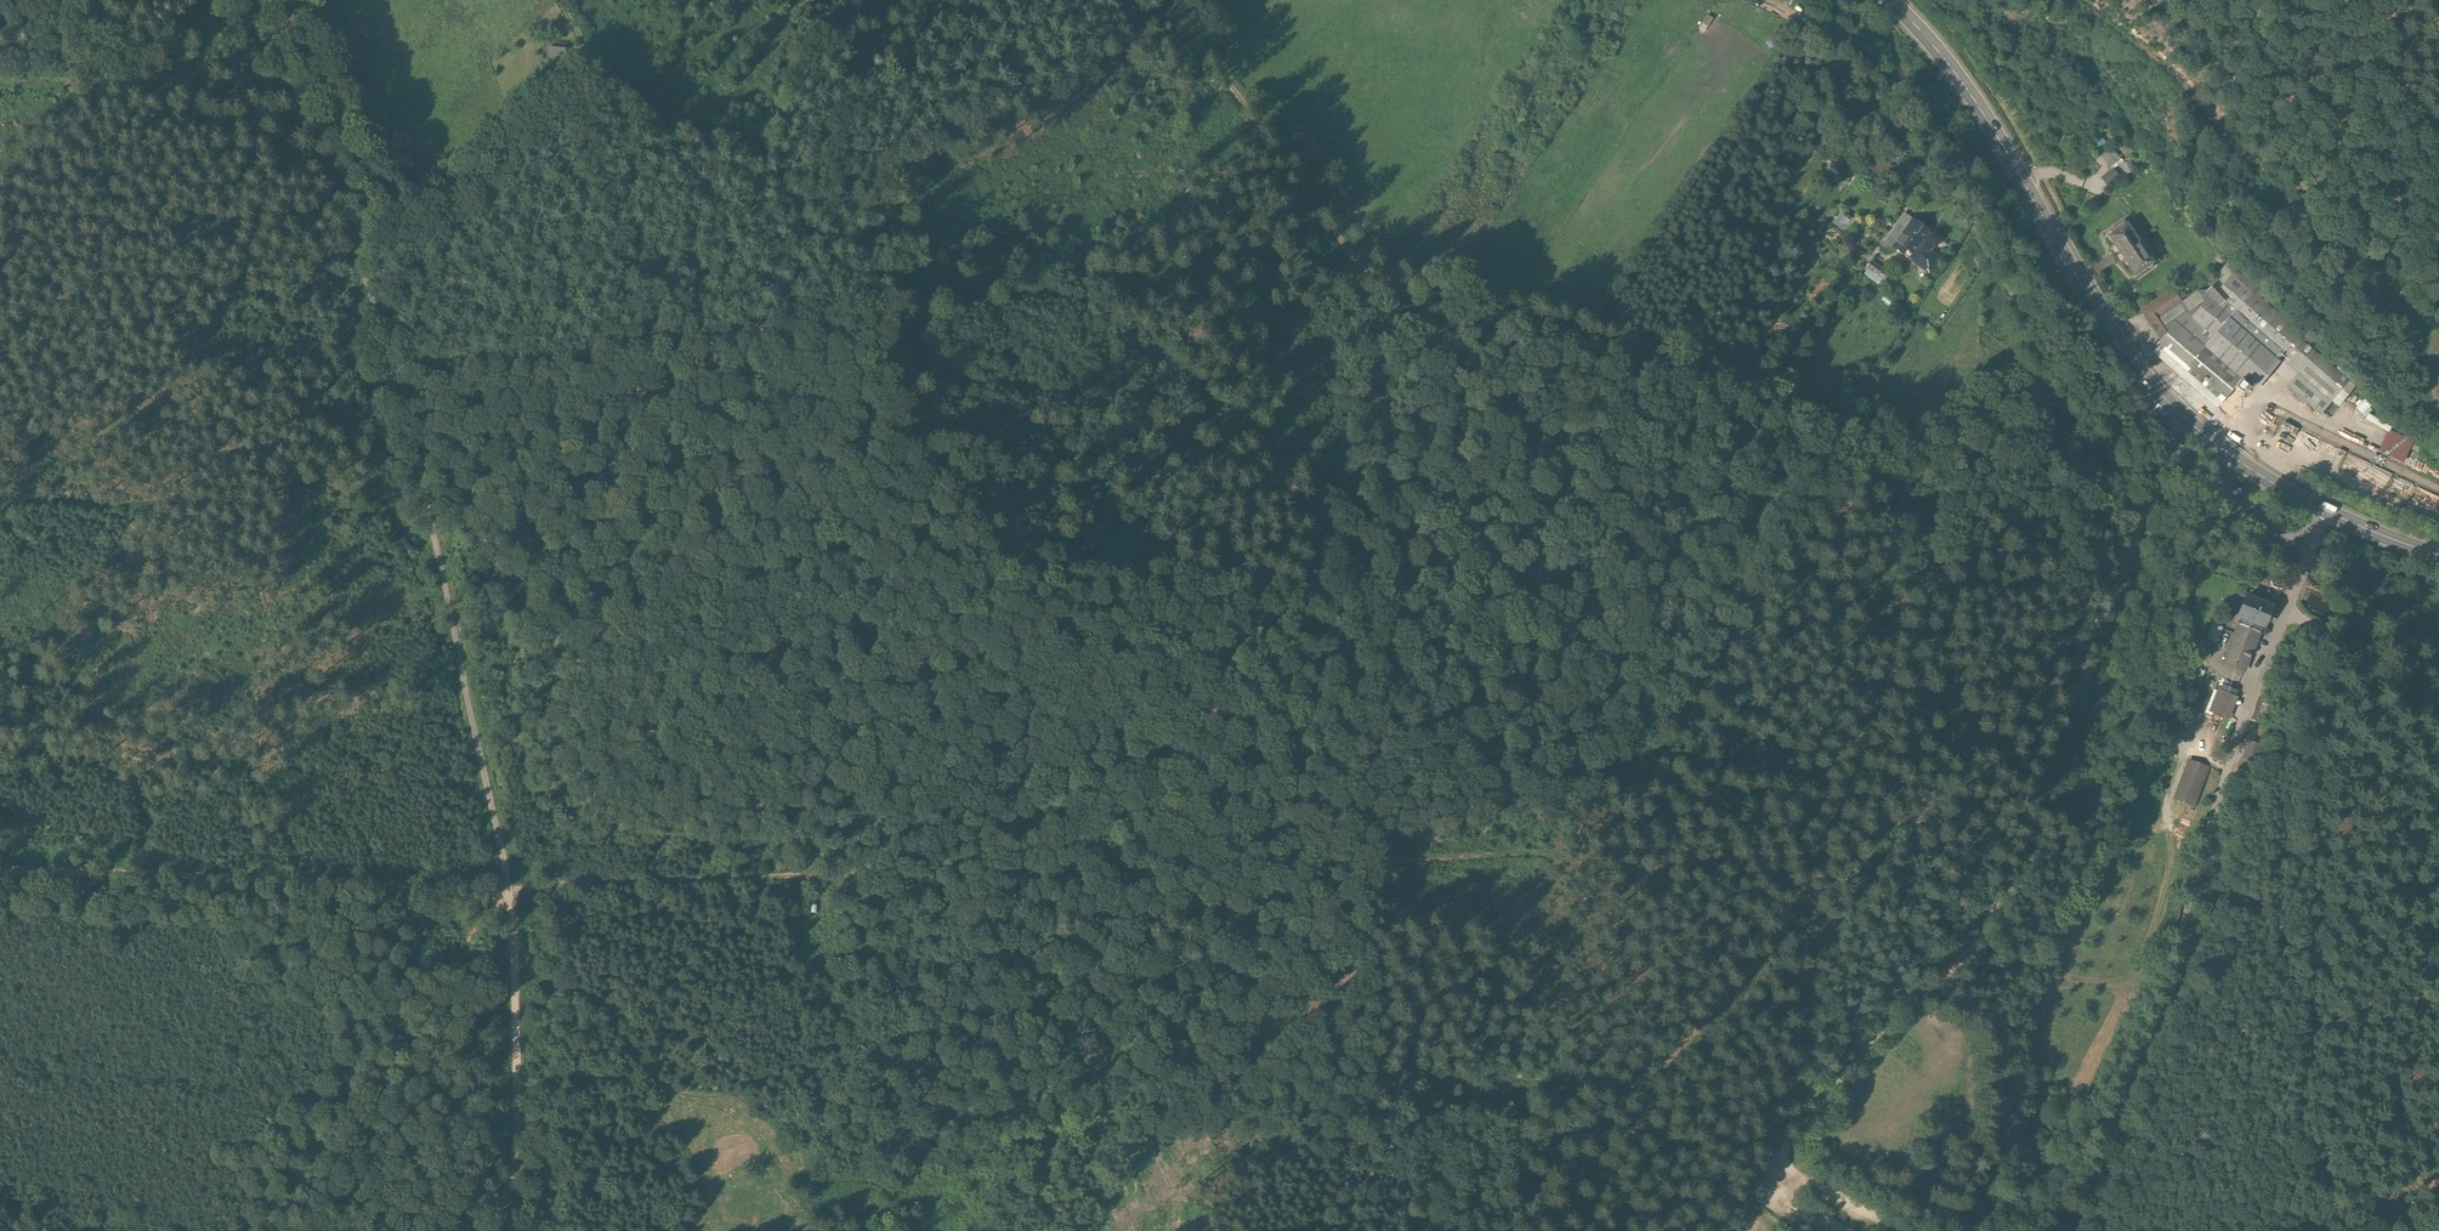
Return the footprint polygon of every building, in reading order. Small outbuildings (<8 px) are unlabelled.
[(564,48),(548,46),(547,57),(564,59),(564,48)] [(2120,158),(2111,147),(2101,155),(2110,167),(2120,158)] [(1835,153),(1829,161),(1832,162),(1840,169),(1846,161),(1835,153)] [(2130,161),(2121,165),(2124,173),(2133,170),(2130,161)] [(1837,176),(1841,169),(1840,169),(1832,162),(1827,169),(1837,176)] [(1887,177),(1893,168),(1886,162),(1879,171),(1887,177)] [(1851,176),(1841,169),(1837,176),(1846,183),(1851,176)] [(2112,169),(2102,177),(2107,184),(2118,175),(2112,169)] [(1843,212),(1834,224),(1845,233),(1854,221),(1843,212)] [(1938,239),(1904,215),(1882,246),(1889,251),(1892,247),(1903,255),(1906,250),(1913,255),(1910,259),(1928,272),(1938,257),(1930,251),(1938,239)] [(2115,253),(2118,253),(2137,240),(2146,235),(2139,226),(2131,231),(2123,221),(2102,235),(2105,239),(2108,238),(2113,245),(2111,248),(2115,253)] [(2152,263),(2137,240),(2118,253),(2117,256),(2120,261),(2124,261),(2133,275),(2152,263)] [(1885,272),(1871,262),(1866,268),(1881,279),(1885,272)] [(2210,295),(2189,317),(2213,336),(2229,317),(2278,359),(2287,348),(2297,355),(2306,344),(2229,264),(2216,278),(2219,282),(2206,292),(2210,295)] [(2175,291),(2142,309),(2161,336),(2175,320),(2177,322),(2184,313),(2189,317),(2210,295),(2206,292),(2204,290),(2198,289),(2181,301),(2175,291)] [(2175,320),(2155,345),(2221,400),(2240,377),(2204,346),(2213,336),(2189,317),(2184,313),(2177,322),(2175,320)] [(2204,346),(2240,377),(2255,389),(2280,361),(2278,359),(2229,317),(2213,336),(2204,346)] [(2297,355),(2289,364),(2299,373),(2288,386),(2320,413),(2332,399),(2339,405),(2355,386),(2306,344),(2297,355)] [(2365,416),(2363,419),(2386,430),(2376,450),(2402,463),(2414,440),(2365,416)] [(2283,420),(2276,432),(2287,438),(2294,427),(2283,420)] [(2272,606),(2245,595),(2236,618),(2240,619),(2263,628),(2272,606)] [(2263,628),(2240,619),(2222,662),(2245,672),(2263,628)] [(2191,656),(2204,663),(2211,649),(2198,643),(2191,656)] [(2205,672),(2202,679),(2221,687),(2224,680),(2205,672)] [(2222,686),(2220,692),(2234,697),(2237,691),(2222,686)] [(2220,692),(2217,691),(2209,712),(2228,719),(2236,698),(2234,697),(2220,692)] [(2260,749),(2250,745),(2245,760),(2256,763),(2260,749)] [(2188,761),(2175,798),(2193,804),(2207,768),(2188,761)]
